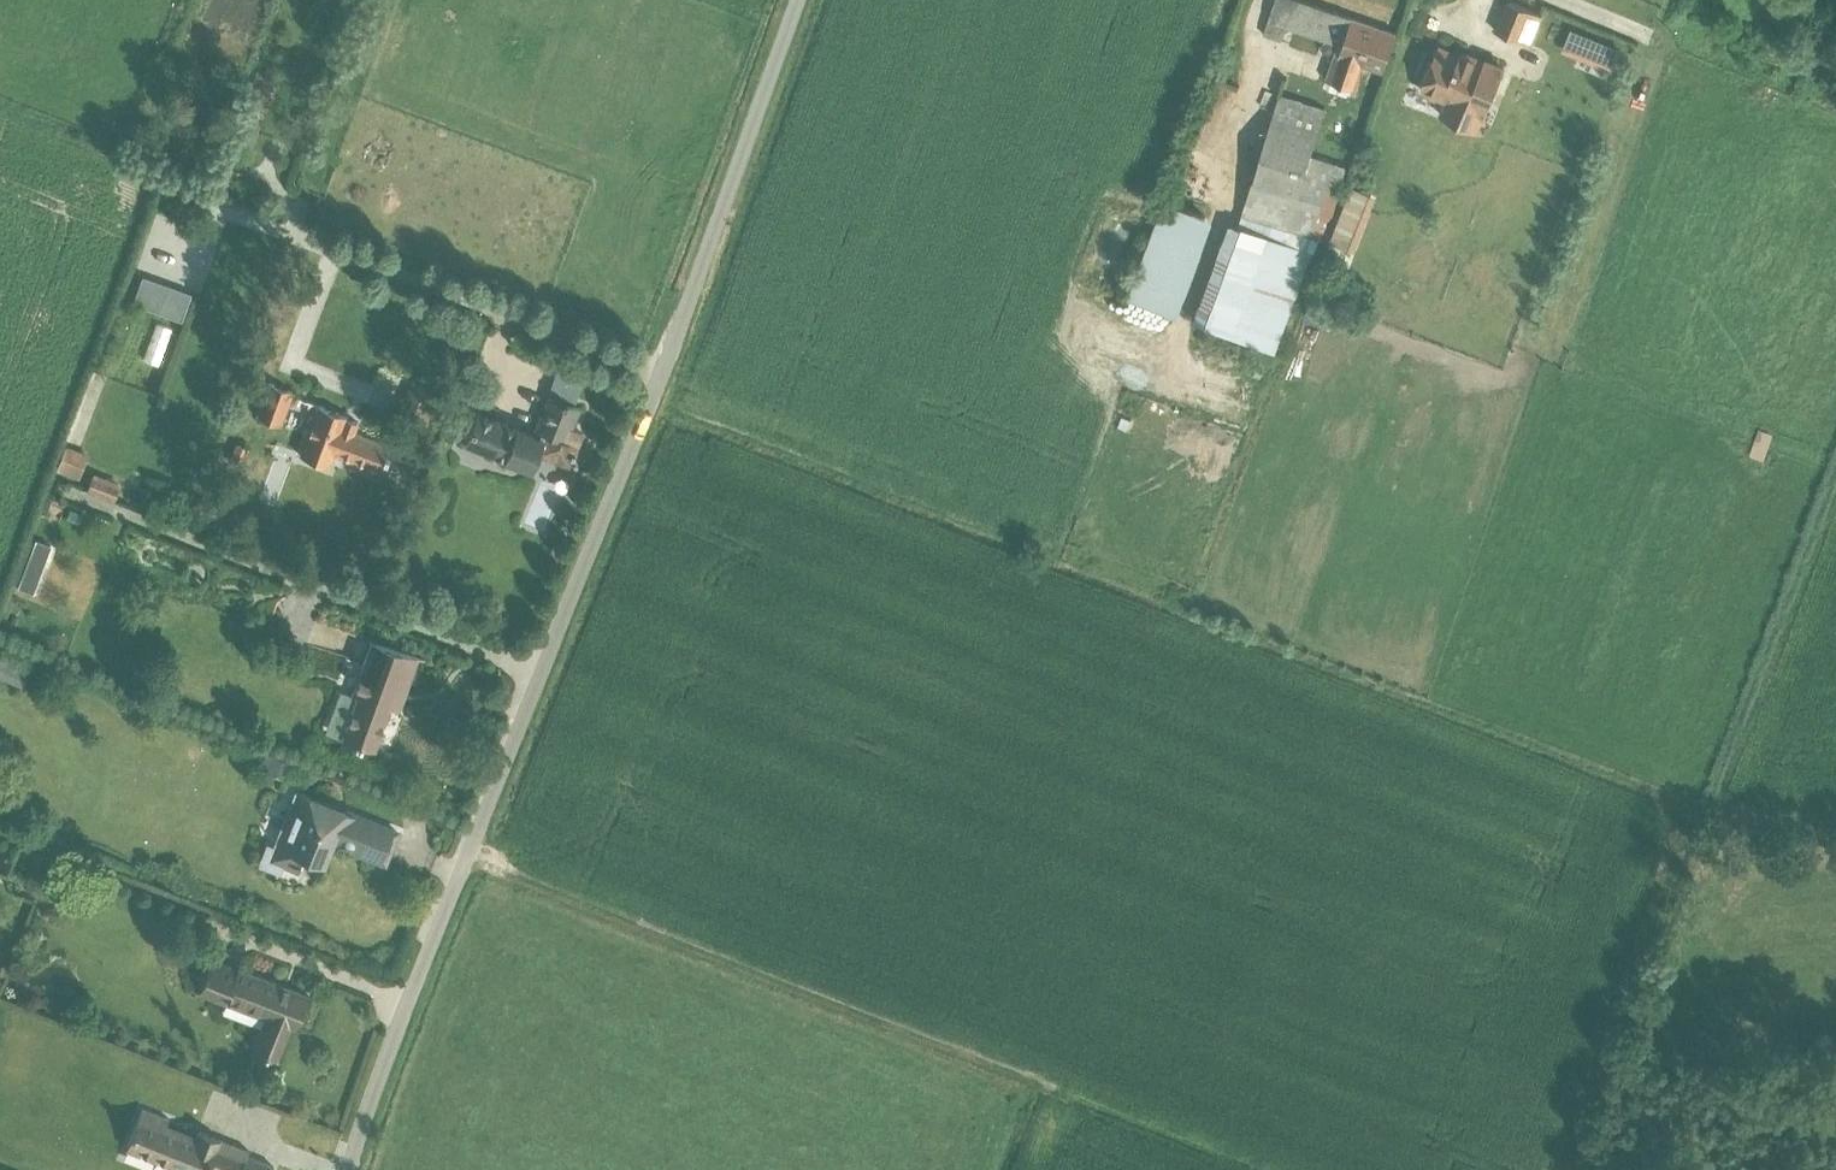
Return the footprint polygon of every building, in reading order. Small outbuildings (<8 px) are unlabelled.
[(1265,33),(1283,40),(1288,26),(1338,44),(1327,78),(1331,80),(1328,90),(1350,97),(1353,87),(1355,88),(1363,64),(1384,71),(1398,32),(1305,0),(1276,0),(1265,33)] [(1498,29),(1531,42),(1543,12),(1513,0),(1509,0),(1498,29)] [(1424,63),(1417,79),(1423,81),(1420,88),(1446,99),(1440,114),(1479,130),(1505,66),(1486,58),(1484,60),(1462,51),(1460,55),(1439,46),(1434,58),(1427,55),(1424,63)] [(1325,234),(1342,183),(1354,148),(1343,142),(1345,138),(1342,137),(1349,114),(1281,93),(1239,224),(1231,221),(1195,319),(1277,351),(1313,249),(1316,250),(1321,238),(1323,239),(1325,234)] [(1165,199),(1129,296),(1179,314),(1214,218),(1165,199)] [(116,378),(100,372),(63,468),(88,477),(96,455),(88,452),(116,378)] [(305,443),(297,466),(378,493),(390,459),(327,438),(333,419),(271,398),(261,427),(305,443)] [(556,404),(538,442),(565,455),(583,417),(556,404)] [(486,428),(475,459),(527,478),(538,447),(486,428)] [(91,501),(95,486),(66,477),(61,491),(91,501)] [(428,659),(380,642),(345,738),(393,756),(428,659)] [(310,789),(285,846),(330,866),(341,840),(390,861),(403,830),(310,789)] [(309,994),(225,960),(210,996),(264,1018),(251,1050),(281,1063),(309,994)] [(137,1125),(128,1150),(186,1169),(246,1169),(248,1163),(137,1125)]
